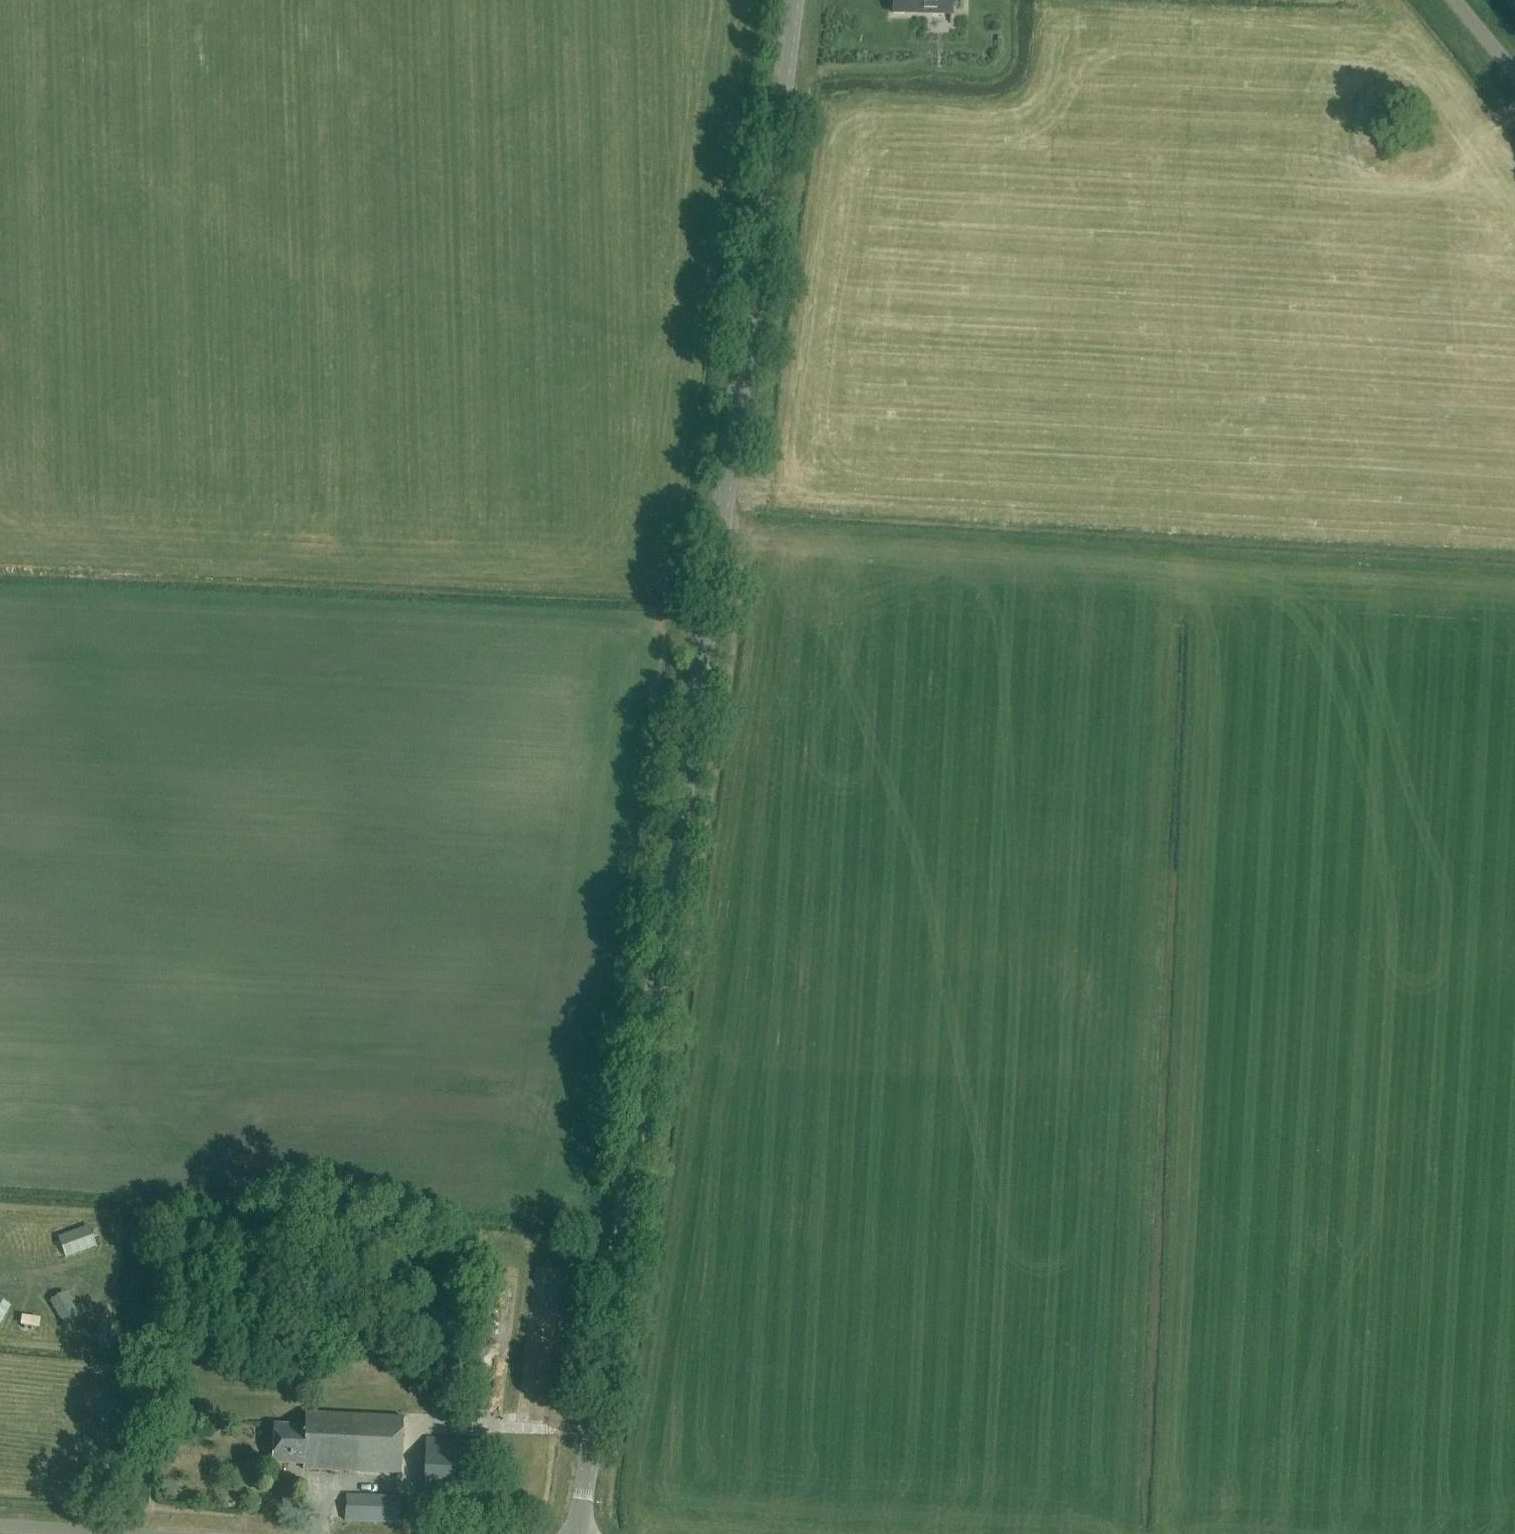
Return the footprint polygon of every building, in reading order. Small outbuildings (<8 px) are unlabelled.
[(894,13),(950,14),(950,22),(951,22),(951,0),(894,0),(894,13)] [(402,1417),(304,1412),(304,1427),(275,1425),(273,1462),(303,1463),(302,1469),(399,1473),(402,1417)] [(462,1503),(463,1498),(479,1499),(482,1449),(466,1448),(466,1440),(425,1437),(422,1500),(462,1503)] [(399,1497),(346,1495),(345,1522),(398,1524),(399,1497)]
